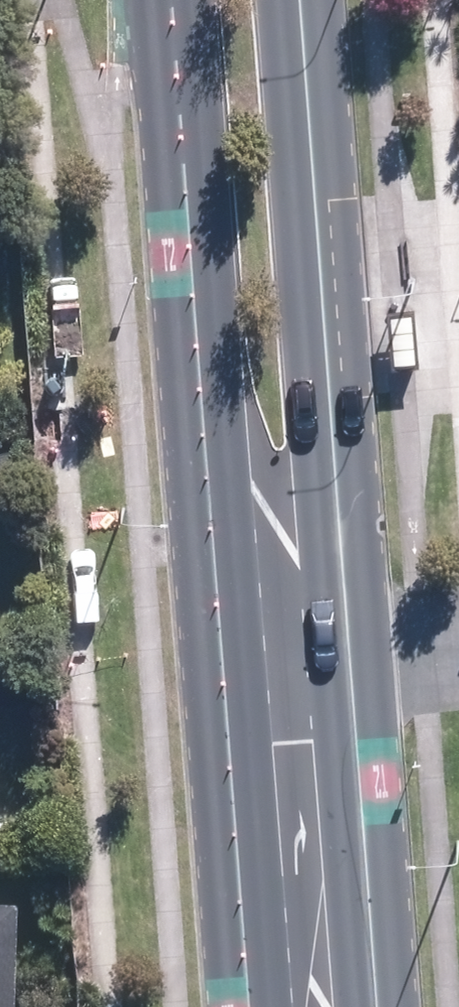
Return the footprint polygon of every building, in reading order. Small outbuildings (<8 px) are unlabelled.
[(391,322),(397,371),(416,369),(410,319),(391,322)]
